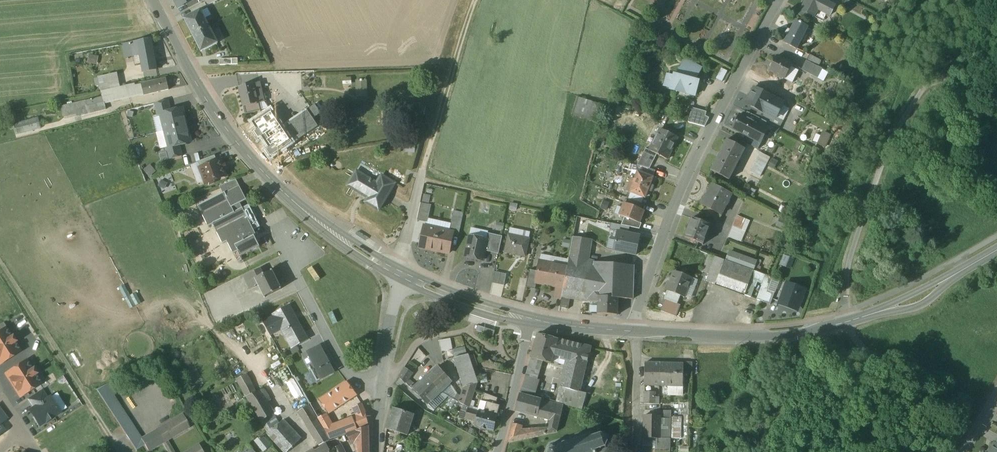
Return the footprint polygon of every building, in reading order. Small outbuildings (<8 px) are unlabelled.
[(186,3),(189,8),(204,0),(205,0),(192,0),(186,3)] [(814,17),(818,9),(830,16),(835,6),(824,0),(806,0),(801,10),(812,16),(814,17)] [(208,8),(201,11),(205,19),(211,15),(208,8)] [(184,18),(193,35),(209,26),(205,19),(201,11),(200,10),(184,18)] [(809,21),(812,16),(801,10),(798,15),(809,21)] [(785,42),(794,47),(798,41),(803,43),(807,36),(802,33),(806,26),(801,23),(800,22),(799,23),(796,21),(785,42)] [(217,42),(209,26),(193,35),(201,51),(217,42)] [(150,40),(138,42),(122,45),(125,57),(140,54),(144,72),(156,69),(150,40)] [(89,54),(87,63),(97,65),(99,56),(89,54)] [(809,55),(806,60),(818,66),(821,61),(809,55)] [(769,71),(785,79),(792,64),(777,56),(769,71)] [(822,69),(818,66),(806,60),(801,70),(817,78),(822,70),(822,69)] [(686,92),(696,95),(699,82),(695,81),(701,69),(687,61),(683,70),(680,68),(676,75),(673,74),(669,88),(677,90),(676,91),(677,92),(679,89),(685,92),(684,93),(685,94),(686,92)] [(800,68),(792,64),(785,79),(792,83),(800,68)] [(722,82),(727,71),(721,68),(716,79),(722,82)] [(828,73),(822,70),(817,78),(824,81),(828,73)] [(101,77),(104,91),(122,87),(119,73),(101,77)] [(144,95),(169,90),(166,78),(141,84),(144,95)] [(355,80),(356,98),(368,97),(367,80),(355,80)] [(239,87),(243,107),(259,103),(264,102),(262,94),(260,82),(239,87)] [(135,84),(122,87),(104,91),(101,91),(102,93),(92,96),(93,100),(94,104),(106,101),(137,95),(137,96),(144,95),(141,84),(135,85),(135,84)] [(758,110),(764,113),(768,106),(772,97),(754,87),(745,103),(751,106),(751,107),(758,110)] [(299,90),(271,110),(282,126),(307,109),(310,107),(299,90)] [(571,115),(598,123),(604,106),(577,97),(571,115)] [(782,102),(772,97),(768,106),(764,113),(774,118),(775,116),(781,104),(782,102)] [(108,110),(106,101),(94,104),(93,100),(61,107),(64,119),(108,110)] [(155,103),(158,115),(161,115),(161,114),(170,112),(168,100),(155,103)] [(259,103),(260,110),(262,116),(270,110),(264,102),(259,103)] [(260,110),(259,103),(243,107),(245,114),(260,110)] [(310,107),(307,109),(313,118),(320,113),(314,104),(310,107)] [(781,104),(775,116),(783,121),(789,109),(781,104)] [(688,122),(705,126),(709,118),(705,116),(706,111),(692,107),(688,122)] [(161,115),(165,130),(185,125),(183,119),(185,118),(182,109),(170,112),(161,114),(161,115)] [(318,126),(313,118),(307,109),(282,126),(271,110),(270,110),(262,116),(251,122),(273,156),(318,126)] [(757,124),(760,118),(747,112),(744,117),(757,124)] [(161,115),(158,115),(153,117),(157,133),(165,130),(161,115)] [(733,129),(750,138),(757,124),(744,117),(740,115),(733,129)] [(40,117),(30,120),(33,130),(42,128),(40,117)] [(757,124),(764,128),(767,122),(760,118),(757,124)] [(16,134),(33,130),(30,120),(13,124),(16,134)] [(764,128),(757,124),(750,138),(760,143),(768,130),(764,128)] [(187,132),(185,125),(165,130),(169,146),(169,147),(179,145),(191,141),(188,132),(187,132)] [(657,154),(667,159),(671,151),(671,150),(677,137),(660,128),(649,150),(657,154)] [(165,130),(157,133),(156,133),(160,149),(166,147),(169,146),(165,130)] [(598,138),(596,146),(603,148),(606,140),(598,138)] [(711,170),(729,180),(745,149),(727,140),(711,170)] [(635,143),(630,153),(636,156),(641,146),(635,143)] [(406,144),(405,152),(415,153),(416,145),(406,144)] [(166,147),(169,159),(182,156),(179,145),(169,147),(169,146),(166,147)] [(640,166),(649,168),(657,154),(649,150),(645,148),(637,165),(640,166)] [(159,154),(161,161),(168,160),(167,152),(159,154)] [(749,171),(760,177),(770,158),(759,152),(749,171)] [(198,162),(200,168),(217,161),(215,155),(198,161),(198,162)] [(208,184),(209,184),(214,183),(215,181),(214,180),(225,176),(223,168),(221,165),(220,160),(217,161),(200,168),(205,181),(206,183),(207,182),(208,184)] [(198,184),(205,181),(200,168),(198,162),(191,165),(198,184)] [(637,172),(638,172),(640,166),(637,165),(630,163),(628,170),(637,172)] [(150,165),(143,170),(149,177),(156,171),(150,165)] [(638,172),(653,177),(655,170),(649,168),(640,166),(638,172)] [(365,202),(379,210),(395,184),(381,176),(377,183),(356,171),(347,186),(368,198),(365,202)] [(644,197),(645,197),(653,177),(638,172),(637,172),(634,181),(631,180),(627,190),(630,191),(630,192),(631,192),(644,197)] [(653,177),(645,197),(649,199),(656,179),(653,177)] [(223,193),(239,185),(236,179),(219,186),(223,193)] [(161,180),(158,186),(165,189),(168,183),(161,180)] [(701,204),(721,214),(722,213),(719,212),(728,194),(731,195),(732,194),(712,184),(706,196),(705,195),(701,204)] [(238,252),(240,256),(260,246),(255,236),(256,235),(253,230),(242,208),(240,209),(237,204),(246,200),(239,185),(223,193),(198,205),(208,226),(213,224),(223,244),(227,241),(233,254),(238,252)] [(629,198),(641,203),(644,197),(631,192),(629,198)] [(423,194),(422,203),(428,204),(430,195),(423,194)] [(719,212),(722,213),(731,195),(728,194),(719,212)] [(629,198),(627,204),(639,209),(641,203),(629,198)] [(603,200),(600,208),(606,210),(609,203),(603,200)] [(509,210),(516,211),(517,204),(510,202),(509,210)] [(627,204),(624,202),(622,208),(619,215),(625,217),(639,223),(640,223),(644,210),(639,209),(627,204)] [(426,222),(428,223),(428,219),(431,205),(428,204),(422,203),(421,203),(417,220),(426,222)] [(249,204),(242,208),(253,230),(260,226),(249,204)] [(733,226),(743,230),(747,219),(737,215),(733,226)] [(453,234),(458,236),(462,218),(452,216),(451,223),(454,223),(453,232),(453,234)] [(629,227),(639,229),(641,223),(640,223),(639,223),(625,217),(621,225),(629,227)] [(788,231),(792,222),(780,217),(776,226),(788,231)] [(684,237),(703,244),(711,225),(692,218),(684,237)] [(451,223),(428,219),(428,223),(426,222),(425,226),(453,232),(454,223),(451,223)] [(496,222),(495,229),(503,230),(504,223),(496,222)] [(611,223),(610,229),(617,231),(628,233),(629,227),(621,225),(615,224),(611,223)] [(419,247),(435,250),(437,238),(436,238),(438,229),(425,226),(424,226),(419,247)] [(728,237),(738,241),(743,230),(733,226),(728,237)] [(471,228),(470,236),(486,239),(488,233),(488,231),(471,228)] [(508,236),(509,236),(528,239),(528,240),(530,232),(510,228),(508,236)] [(453,232),(438,229),(436,238),(437,238),(435,250),(448,253),(453,234),(453,232)] [(610,229),(606,248),(613,250),(617,231),(610,229)] [(617,231),(613,250),(636,255),(640,236),(628,233),(617,231)] [(485,251),(498,254),(502,236),(488,233),(486,239),(487,239),(485,251)] [(465,257),(483,261),(485,251),(487,239),(486,239),(470,236),(465,257)] [(506,253),(524,256),(528,239),(509,236),(506,253)] [(573,237),(569,257),(587,260),(591,239),(586,239),(573,237)] [(563,239),(562,247),(569,248),(570,240),(563,239)] [(726,261),(753,271),(757,261),(739,254),(739,255),(730,252),(726,261)] [(541,254),(540,261),(567,266),(569,259),(541,254)] [(702,272),(709,274),(715,257),(708,254),(702,272)] [(794,259),(783,255),(781,262),(791,266),(794,259)] [(595,262),(587,260),(569,257),(569,259),(567,266),(564,284),(562,296),(570,298),(587,301),(589,293),(595,262)] [(706,281),(715,284),(724,260),(715,257),(709,274),(706,281)] [(726,261),(724,260),(715,284),(744,295),(748,285),(750,278),(753,271),(726,261)] [(557,287),(558,283),(564,284),(567,266),(540,261),(538,271),(536,283),(550,285),(550,284),(557,286),(556,286),(557,287)] [(634,265),(595,262),(589,293),(618,298),(633,299),(634,265)] [(254,283),(257,282),(255,279),(268,273),(265,267),(244,277),(249,289),(255,286),(254,283)] [(526,287),(535,289),(536,283),(538,271),(529,270),(526,287)] [(272,271),(268,273),(255,279),(257,282),(258,285),(264,297),(281,289),(272,271)] [(492,283),(504,286),(506,274),(495,271),(492,283)] [(665,290),(667,291),(680,295),(682,296),(685,288),(687,288),(691,277),(674,271),(670,281),(668,281),(665,290)] [(762,284),(765,275),(753,271),(750,278),(758,281),(757,282),(762,284)] [(767,290),(772,277),(765,275),(762,284),(756,299),(763,302),(767,290)] [(685,288),(682,296),(690,299),(698,280),(691,277),(687,288),(685,288)] [(772,277),(767,290),(774,293),(775,293),(780,280),(772,277)] [(756,287),(757,282),(758,281),(750,278),(748,285),(755,287),(756,287)] [(555,297),(561,299),(562,296),(564,284),(558,283),(557,287),(555,297)] [(780,302),(798,308),(805,289),(787,283),(780,302)] [(140,302),(136,291),(129,294),(125,284),(120,286),(129,307),(140,302)] [(748,285),(744,295),(751,297),(755,287),(748,285)] [(763,302),(770,305),(774,293),(767,290),(763,302)] [(677,304),(680,295),(667,291),(664,299),(665,299),(677,304)] [(597,314),(617,315),(618,298),(589,293),(587,301),(598,302),(598,305),(597,312),(597,314)] [(568,309),(570,298),(562,296),(561,299),(560,307),(568,309)] [(661,311),(676,316),(681,305),(677,304),(665,299),(661,311)] [(281,328),(292,348),(306,340),(293,317),(291,318),(290,315),(294,312),(289,305),(273,314),(274,316),(263,322),(268,332),(281,325),(282,327),(281,327),(281,328)] [(293,317),(306,340),(308,339),(294,312),(290,315),(291,318),(293,317)] [(281,325),(268,332),(270,334),(281,328),(281,327),(282,327),(281,325)] [(20,351),(5,328),(0,332),(0,363),(20,351)] [(484,333),(493,336),(495,331),(485,328),(484,333)] [(567,341),(558,339),(538,334),(531,358),(540,360),(551,363),(551,362),(553,355),(555,350),(564,352),(567,341)] [(439,340),(441,351),(452,349),(450,338),(439,340)] [(591,347),(567,341),(564,352),(569,353),(567,361),(586,365),(591,347)] [(327,355),(325,356),(319,346),(303,355),(309,366),(311,371),(317,381),(322,379),(334,373),(329,364),(332,362),(330,359),(327,355)] [(453,350),(455,357),(467,354),(465,347),(453,350)] [(564,352),(555,350),(553,355),(561,357),(560,359),(567,361),(569,353),(564,352)] [(479,388),(478,383),(473,368),(472,366),(468,354),(453,358),(463,388),(475,384),(475,389),(479,388)] [(553,355),(551,362),(566,365),(567,361),(560,359),(561,357),(553,355)] [(540,360),(531,358),(528,365),(525,377),(535,380),(535,379),(538,368),(540,360)] [(682,374),(691,374),(692,359),(683,359),(683,364),(682,374)] [(5,374),(20,396),(41,383),(26,361),(5,374)] [(586,365),(567,361),(566,365),(562,380),(581,385),(586,365)] [(645,384),(659,385),(660,373),(682,374),(683,364),(646,363),(645,384)] [(437,367),(431,372),(436,377),(430,381),(436,388),(440,392),(450,383),(451,382),(437,367)] [(398,377),(406,384),(408,380),(412,374),(404,368),(398,377)] [(310,385),(317,381),(311,371),(304,375),(310,385)] [(412,389),(417,394),(424,388),(430,393),(436,388),(430,381),(436,377),(431,372),(412,389)] [(682,385),(682,374),(660,373),(659,385),(668,385),(682,385)] [(236,380),(240,386),(250,381),(246,374),(236,380)] [(535,380),(525,377),(520,393),(534,396),(539,380),(535,379),(535,380)] [(293,378),(286,383),(297,398),(303,394),(293,378)] [(581,385),(562,380),(561,386),(580,392),(581,385)] [(240,386),(246,398),(256,393),(250,381),(240,386)] [(319,401),(328,413),(357,394),(347,382),(319,401)] [(96,390),(103,400),(113,396),(116,394),(108,383),(96,390)] [(450,383),(440,392),(448,397),(453,400),(457,394),(457,393),(450,383)] [(462,397),(461,399),(459,403),(468,408),(475,389),(475,384),(463,388),(464,390),(462,397)] [(682,393),(682,385),(668,385),(667,393),(682,393)] [(580,392),(561,386),(560,386),(556,402),(581,409),(586,394),(580,392)] [(428,405),(440,392),(436,388),(430,393),(424,388),(417,394),(428,405)] [(27,399),(33,408),(47,399),(41,390),(27,399)] [(646,404),(655,404),(656,392),(646,391),(646,404)] [(246,398),(261,422),(268,418),(272,415),(258,392),(256,393),(246,398)] [(448,397),(440,392),(428,405),(434,410),(448,397)] [(57,393),(50,397),(56,406),(60,412),(66,408),(57,393)] [(487,403),(496,406),(498,398),(486,393),(484,399),(483,402),(487,403)] [(457,394),(453,400),(459,403),(461,399),(462,397),(457,394)] [(549,424),(558,427),(564,405),(520,394),(519,394),(515,411),(551,420),(549,424)] [(136,450),(145,445),(143,442),(160,431),(159,428),(141,439),(113,396),(103,400),(136,450)] [(34,417),(39,426),(56,415),(52,408),(56,406),(50,397),(47,399),(33,408),(30,410),(35,416),(34,417)] [(487,403),(483,402),(484,399),(480,398),(477,411),(478,412),(478,411),(484,413),(487,403)] [(358,415),(332,425),(323,428),(329,439),(368,424),(366,413),(361,403),(354,407),(358,415)] [(487,403),(484,413),(497,416),(500,407),(496,406),(487,403)] [(298,413),(319,445),(326,442),(328,442),(329,441),(316,419),(317,418),(318,418),(311,404),(298,413)] [(464,420),(465,419),(468,408),(462,405),(458,418),(464,420)] [(386,428),(408,434),(414,415),(393,408),(386,428)] [(465,419),(475,422),(478,412),(477,411),(468,408),(465,419)] [(492,432),(497,416),(484,413),(478,411),(478,412),(475,422),(474,427),(492,432)] [(167,440),(190,427),(182,414),(159,428),(160,431),(143,442),(145,445),(148,451),(162,443),(168,451),(174,451),(167,440)] [(317,418),(323,428),(332,425),(325,414),(318,418),(317,418)] [(644,437),(659,438),(659,416),(644,416),(644,437)] [(659,438),(671,438),(671,416),(659,416),(659,438)] [(673,438),(681,438),(682,417),(673,416),(673,438)] [(274,428),(268,418),(261,422),(268,433),(274,428)] [(283,451),(287,451),(301,438),(284,420),(274,428),(268,433),(267,433),(283,451)] [(507,442),(545,435),(544,428),(521,430),(523,425),(512,423),(507,442)] [(549,428),(544,428),(545,435),(557,432),(558,427),(549,424),(549,428)] [(356,440),(357,448),(369,444),(369,426),(346,434),(349,442),(356,440)] [(606,447),(605,446),(607,442),(609,442),(609,441),(607,441),(606,437),(607,436),(606,435),(605,436),(601,434),(602,432),(600,432),(600,434),(596,435),(596,434),(594,434),(595,436),(592,436),(592,435),(591,432),(589,433),(590,435),(585,436),(585,434),(583,435),(583,436),(578,437),(578,436),(576,437),(577,439),(572,441),(571,438),(570,439),(570,441),(565,443),(564,441),(563,441),(563,443),(557,445),(556,443),(555,444),(555,445),(554,444),(551,445),(549,448),(550,451),(547,451),(607,451),(606,447)] [(255,442),(263,451),(270,447),(262,436),(255,442)] [(643,447),(670,448),(671,438),(659,438),(644,437),(643,447)] [(326,442),(319,445),(321,450),(317,451),(330,451),(326,442)] [(369,444),(357,448),(358,451),(369,451),(369,444)]
